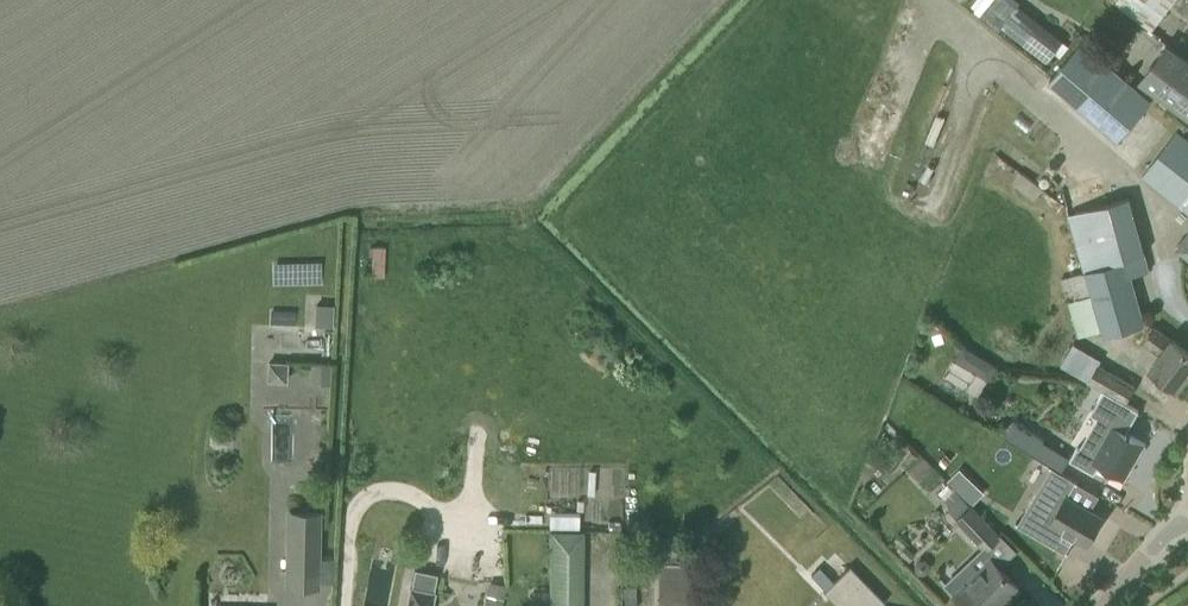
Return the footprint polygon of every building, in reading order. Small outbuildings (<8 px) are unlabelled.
[(974,5),(1051,61),(1066,41),(1009,0),(977,0),(974,5)] [(1151,28),(1173,0),(1115,0),(1151,28)] [(1089,39),(1055,76),(1123,139),(1158,101),(1089,39)] [(1165,42),(1138,79),(1187,116),(1187,59),(1165,42)] [(1141,175),(1187,211),(1187,142),(1174,131),(1141,175)] [(1112,200),(1067,212),(1082,269),(1089,293),(1091,293),(1102,335),(1144,324),(1130,276),(1126,258),(1145,253),(1129,195),(1112,200)] [(1176,247),(1187,256),(1187,231),(1176,247)] [(376,244),(375,273),(386,274),(387,245),(376,244)] [(318,305),(319,324),(335,323),(335,304),(318,305)] [(1156,353),(1147,366),(1177,388),(1187,374),(1187,351),(1154,325),(1142,342),(1156,353)] [(1103,390),(1122,400),(1125,402),(1136,383),(1099,362),(1102,358),(1073,341),(1060,364),(1103,390)] [(962,345),(955,361),(991,377),(998,362),(962,345)] [(267,378),(286,380),(288,362),(268,360),(267,378)] [(1077,446),(1069,459),(1094,473),(1099,464),(1125,479),(1145,443),(1126,432),(1138,410),(1125,402),(1122,400),(1103,390),(1090,413),(1111,425),(1093,456),(1077,446)] [(1035,456),(1045,440),(1012,420),(1003,436),(1035,456)] [(1051,466),(1017,524),(1065,552),(1075,536),(1087,543),(1103,517),(1067,495),(1076,481),(1051,466)] [(947,481),(959,492),(971,480),(959,468),(947,481)] [(956,519),(984,548),(1000,532),(972,503),(956,519)] [(291,511),(290,541),(288,541),(287,585),(317,586),(319,512),(291,511)] [(548,605),(583,605),(583,546),(583,531),(583,528),(549,528),(548,605)] [(951,591),(965,605),(994,605),(999,601),(1001,603),(1019,587),(983,548),(971,560),(977,567),(951,591)] [(435,555),(432,569),(444,572),(447,558),(435,555)] [(919,573),(925,573),(929,569),(929,563),(925,559),(919,559),(915,563),(915,569),(919,573)] [(833,581),(858,605),(868,605),(878,597),(879,596),(849,566),(834,581),(833,581)] [(820,568),(812,576),(826,589),(834,581),(820,568)] [(406,605),(431,605),(433,592),(437,573),(414,569),(410,588),(406,605)] [(488,582),(485,595),(502,599),(505,585),(488,582)] [(621,588),(621,598),(623,598),(624,605),(635,605),(635,587),(623,587),(621,588)]
